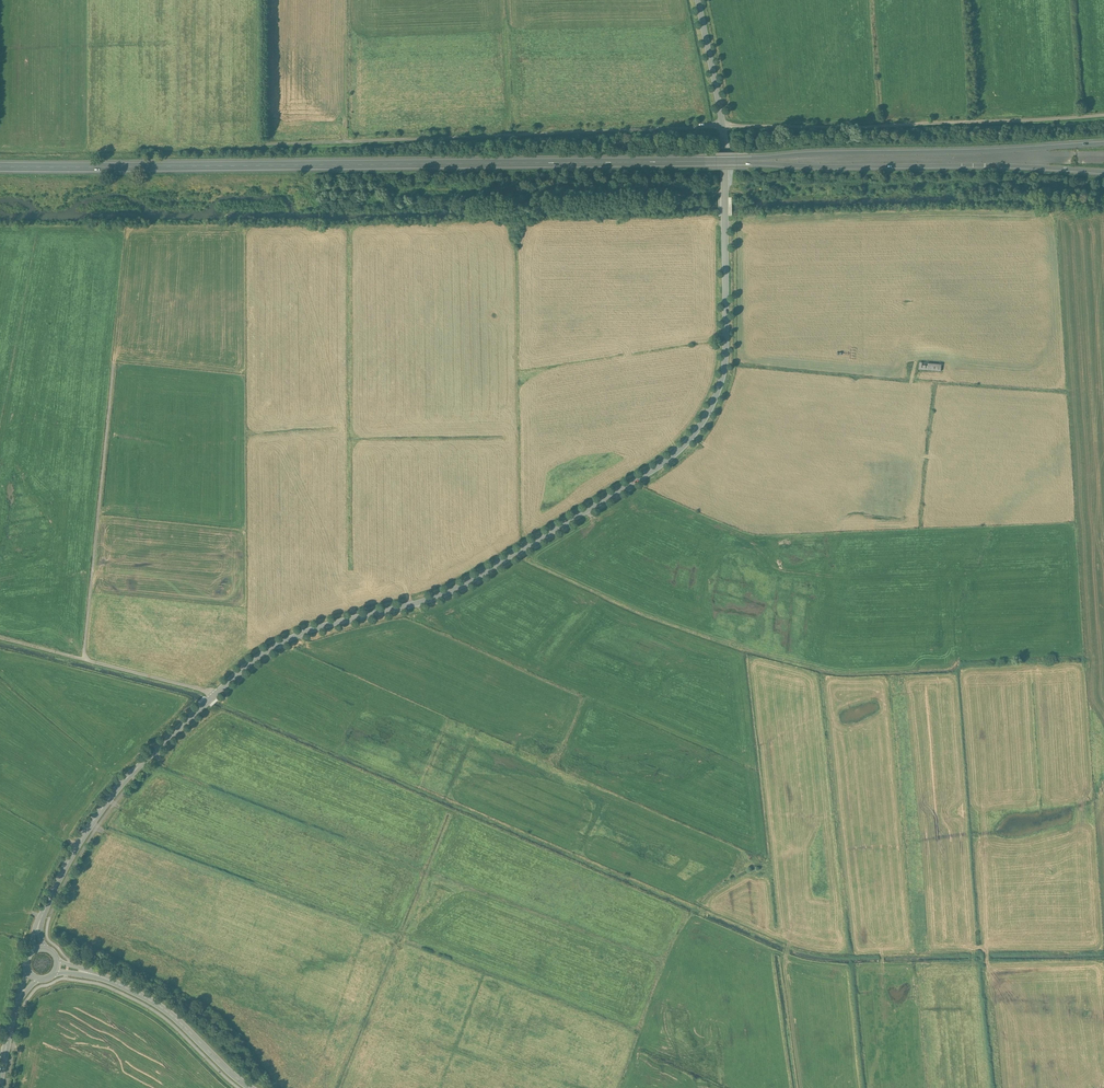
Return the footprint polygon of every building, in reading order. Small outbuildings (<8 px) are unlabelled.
[(920,363),(919,370),(941,372),(942,365),(920,363)]
